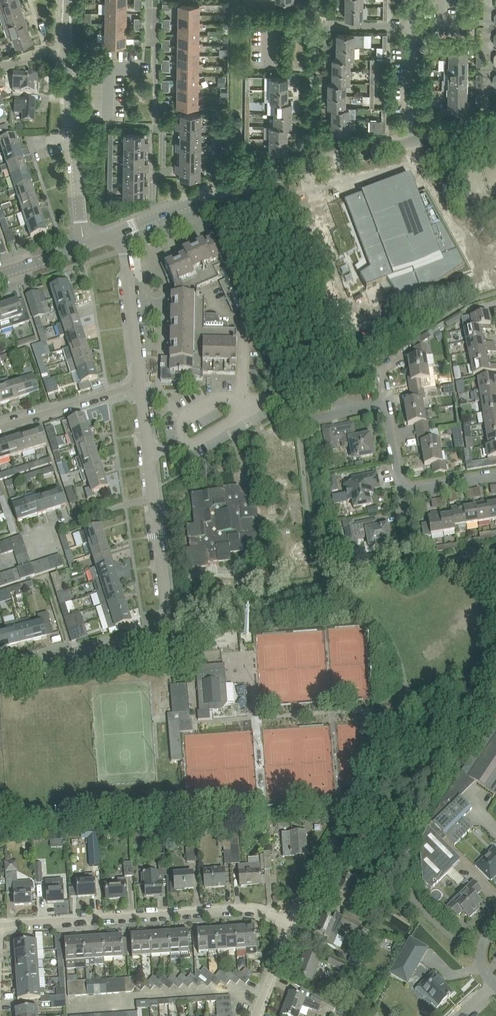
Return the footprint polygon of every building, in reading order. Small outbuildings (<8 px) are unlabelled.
[(3,4),(5,10),(21,5),(19,0),(0,0),(0,5),(3,4)] [(127,13),(127,3),(102,3),(102,4),(106,4),(106,13),(127,13)] [(203,6),(203,4),(179,3),(179,14),(199,14),(200,6),(203,6)] [(8,22),(24,17),(21,5),(5,10),(8,21),(8,22)] [(346,6),(346,18),(362,19),(362,9),(363,6),(346,6)] [(126,23),(127,13),(106,13),(106,20),(102,20),(102,23),(126,23)] [(203,24),(203,22),(199,22),(199,14),(179,14),(178,24),(203,24)] [(8,21),(3,23),(4,27),(10,26),(12,34),(28,29),(24,17),(8,22),(8,21)] [(126,33),(126,23),(102,23),(102,25),(106,25),(105,33),(126,33)] [(203,27),(203,24),(178,24),(178,34),(199,35),(199,27),(203,27)] [(16,46),(32,41),(28,29),(12,34),(16,46)] [(126,44),(126,33),(105,33),(105,41),(101,41),(101,43),(126,44)] [(203,45),(203,43),(199,43),(199,35),(178,34),(178,44),(203,45)] [(337,34),(337,46),(354,46),(364,46),(364,34),(354,34),(337,34)] [(203,47),(203,45),(178,44),(178,55),(199,55),(199,47),(203,47)] [(337,58),(350,59),(354,59),(354,46),(337,46),(337,58)] [(468,59),(468,49),(448,48),(448,49),(449,49),(449,59),(468,59)] [(203,65),(203,63),(199,63),(199,55),(178,55),(178,65),(203,65)] [(333,58),(333,70),(350,71),(350,59),(337,58),(333,58)] [(444,69),(467,69),(468,59),(449,59),(444,59),(444,69)] [(202,68),(203,65),(178,65),(178,75),(199,75),(199,68),(202,68)] [(467,80),(467,69),(444,69),(444,79),(467,80)] [(333,82),(333,83),(345,83),(349,83),(350,71),(333,70),(333,82)] [(14,74),(13,91),(21,91),(21,92),(34,93),(34,91),(38,91),(38,84),(37,84),(38,73),(35,73),(35,75),(28,75),(14,74)] [(178,75),(177,85),(202,85),(202,83),(198,83),(199,75),(178,75)] [(271,86),(271,89),(288,89),(288,77),(271,76),(271,86)] [(467,80),(444,79),(442,79),(442,89),(448,89),(467,90),(467,80)] [(329,83),(329,95),(345,95),(345,83),(333,83),(333,82),(329,82),(329,83)] [(202,88),(202,85),(177,85),(177,95),(198,96),(198,88),(202,88)] [(271,101),(275,102),(275,101),(287,101),(288,89),(271,89),(271,101)] [(467,100),(467,90),(448,89),(448,100),(467,100)] [(202,106),(202,104),(198,104),(198,96),(177,95),(177,106),(202,106)] [(328,107),(332,107),(345,107),(345,95),(329,95),(328,107)] [(34,122),(35,101),(21,100),(15,100),(14,113),(23,114),(23,121),(34,122)] [(467,111),(467,100),(448,100),(448,110),(447,110),(467,111)] [(268,101),(268,113),(275,113),(291,114),(291,101),(287,101),(275,101),(275,102),(271,101),(268,101)] [(332,107),(332,119),(349,120),(349,107),(345,107),(332,107)] [(177,120),(177,124),(201,124),(201,113),(179,113),(179,120),(177,120)] [(274,125),(274,126),(287,126),(291,126),(291,114),(275,113),(274,125)] [(332,132),(349,132),(349,120),(332,119),(332,132)] [(371,120),(370,129),(386,130),(386,120),(382,120),(371,120)] [(200,135),(201,124),(177,124),(177,128),(179,128),(179,135),(200,135)] [(10,135),(7,125),(0,127),(0,138),(10,135)] [(270,126),(270,138),(287,138),(287,126),(274,126),(274,125),(270,125),(270,126)] [(149,144),(149,140),(147,140),(147,133),(125,133),(125,144),(149,144)] [(177,141),(177,145),(200,146),(200,135),(179,135),(178,141),(177,141)] [(19,148),(15,136),(0,141),(0,143),(3,153),(19,148)] [(270,140),(270,150),(287,151),(287,138),(270,138),(270,140)] [(149,148),(149,144),(125,144),(125,154),(147,155),(147,148),(149,148)] [(200,156),(200,146),(177,145),(177,149),(178,149),(178,156),(200,156)] [(7,165),(23,160),(19,148),(3,153),(7,165)] [(148,165),(148,161),(147,161),(147,155),(125,154),(125,165),(148,165)] [(200,167),(200,156),(178,156),(178,163),(176,163),(176,167),(200,167)] [(27,172),(23,160),(7,165),(0,167),(2,172),(9,170),(11,177),(27,172)] [(148,169),(148,165),(125,165),(124,176),(146,176),(146,169),(148,169)] [(200,178),(200,167),(176,167),(176,171),(178,171),(178,178),(200,178)] [(27,172),(11,177),(11,178),(14,189),(15,189),(31,184),(27,172)] [(148,187),(148,183),(146,183),(146,176),(124,176),(124,186),(148,187)] [(350,202),(345,204),(366,260),(354,268),(367,290),(379,285),(386,296),(392,292),(398,300),(404,309),(443,284),(472,273),(427,191),(417,195),(411,177),(410,177),(361,195),(362,198),(356,200),(354,201),(350,202)] [(35,196),(31,184),(15,189),(14,189),(8,191),(10,197),(17,195),(19,201),(35,196)] [(148,191),(148,187),(124,186),(124,197),(146,198),(146,191),(148,191)] [(23,213),(39,208),(35,196),(19,201),(23,213)] [(6,219),(3,211),(12,208),(10,204),(0,207),(0,221),(6,219)] [(23,213),(17,215),(21,227),(27,225),(43,220),(39,208),(23,213)] [(0,221),(4,232),(9,231),(6,219),(0,221)] [(31,237),(47,232),(43,220),(27,225),(31,237)] [(9,231),(4,232),(5,235),(8,245),(16,242),(13,232),(12,230),(9,231)] [(162,359),(161,382),(176,382),(176,379),(203,380),(203,374),(233,374),(236,374),(236,354),(237,330),(229,330),(229,328),(227,323),(218,322),(219,315),(204,315),(205,297),(200,297),(197,297),(197,288),(224,277),(221,270),(225,268),(242,308),(245,313),(249,311),(250,311),(222,247),(217,249),(213,239),(182,253),(183,253),(185,258),(182,259),(180,260),(165,266),(176,291),(175,297),(172,297),(170,359),(162,359)] [(233,312),(238,310),(225,280),(220,282),(233,312)] [(68,286),(66,282),(50,287),(54,299),(73,293),(70,286),(68,286)] [(40,302),(40,301),(36,292),(26,295),(30,307),(44,302),(43,301),(40,302)] [(58,311),(74,306),(73,302),(75,301),(73,293),(54,299),(58,311)] [(18,300),(6,304),(13,327),(26,323),(25,321),(30,320),(24,299),(18,301),(18,300)] [(49,308),(47,302),(44,303),(44,302),(30,307),(34,319),(40,317),(44,315),(42,310),(49,308)] [(0,332),(13,327),(6,304),(0,306),(0,330),(0,332)] [(62,323),(78,318),(74,306),(58,311),(62,323)] [(470,317),(462,318),(465,330),(473,328),(491,325),(490,321),(488,313),(481,315),(480,310),(470,312),(470,316),(470,317)] [(459,312),(444,321),(448,327),(463,317),(459,312)] [(38,331),(43,329),(40,317),(34,319),(38,331)] [(61,337),(66,335),(82,330),(78,318),(62,323),(62,324),(57,325),(61,337)] [(443,322),(428,332),(431,337),(445,329),(443,322)] [(465,330),(464,330),(466,339),(466,341),(484,338),(483,335),(483,331),(492,329),(491,325),(473,328),(465,330)] [(44,329),(38,331),(41,342),(42,342),(47,341),(44,329)] [(62,341),(60,342),(63,350),(86,342),(82,330),(66,335),(61,337),(62,341)] [(416,339),(411,342),(414,347),(424,341),(431,337),(428,332),(428,331),(416,339)] [(20,346),(26,344),(37,341),(35,336),(18,342),(20,346)] [(484,338),(466,341),(468,352),(495,347),(494,342),(485,344),(484,338)] [(415,357),(408,358),(410,370),(428,367),(427,366),(426,356),(429,356),(429,355),(427,345),(424,341),(414,347),(415,357)] [(41,342),(32,345),(36,358),(42,356),(46,355),(46,354),(42,342),(41,342)] [(67,361),(74,359),(90,354),(86,342),(63,350),(67,361)] [(468,352),(471,364),(489,360),(487,354),(495,352),(495,350),(495,347),(468,352)] [(15,358),(27,354),(25,349),(13,352),(15,358)] [(2,362),(15,358),(13,352),(0,356),(2,362)] [(71,373),(78,371),(94,366),(90,354),(74,359),(67,361),(71,373)] [(42,356),(36,358),(40,370),(46,368),(42,356)] [(471,364),(473,375),(490,372),(495,370),(495,365),(490,366),(489,360),(471,364)] [(81,392),(91,389),(89,381),(98,378),(94,366),(78,371),(81,383),(78,384),(81,392)] [(27,397),(39,393),(31,367),(19,371),(22,381),(27,397)] [(411,381),(409,381),(410,391),(424,389),(422,380),(429,379),(428,370),(428,367),(410,370),(411,377),(411,381)] [(49,380),(46,368),(40,370),(44,382),(49,380)] [(495,387),(495,376),(478,378),(480,390),(495,387)] [(48,395),(59,391),(54,378),(49,380),(44,382),(48,395)] [(0,381),(0,396),(3,404),(15,400),(10,384),(8,379),(0,381)] [(15,400),(27,397),(22,381),(10,384),(15,400)] [(473,391),(475,402),(481,401),(495,399),(495,387),(480,390),(473,391)] [(406,413),(424,410),(422,399),(425,399),(424,389),(410,391),(412,401),(404,402),(406,413)] [(495,411),(495,399),(481,401),(483,413),(495,411)] [(426,421),(424,410),(406,413),(408,425),(415,424),(417,433),(430,431),(430,430),(429,421),(426,421)] [(483,413),(485,424),(495,422),(495,411),(483,413)] [(72,433),(88,428),(84,416),(68,421),(72,433)] [(495,434),(495,422),(485,424),(487,435),(495,434)] [(336,440),(342,439),(341,436),(348,435),(348,439),(356,438),(353,423),(333,427),(333,426),(323,428),(327,450),(337,448),(336,440)] [(53,426),(46,429),(49,438),(49,441),(57,438),(56,435),(53,426)] [(92,440),(88,428),(72,433),(67,435),(71,446),(76,445),(92,440)] [(430,430),(430,431),(417,433),(418,443),(421,443),(423,453),(441,451),(439,439),(437,429),(430,430)] [(34,450),(47,446),(42,430),(29,434),(34,450)] [(22,453),(34,450),(29,434),(17,437),(22,453)] [(487,435),(488,446),(495,445),(495,434),(487,435)] [(369,435),(356,438),(348,439),(348,435),(341,436),(342,439),(344,447),(351,446),(354,459),(363,457),(373,455),(369,435)] [(10,457),(22,453),(17,437),(5,441),(10,457)] [(57,438),(49,441),(53,452),(59,450),(58,448),(64,446),(61,437),(57,438)] [(80,457),(96,452),(92,440),(76,445),(80,457)] [(10,457),(5,441),(0,443),(0,460),(10,457)] [(466,463),(467,470),(474,469),(495,466),(495,445),(488,446),(486,446),(487,453),(488,460),(473,462),(466,463)] [(57,464),(62,462),(58,451),(59,451),(59,450),(53,452),(57,464)] [(443,462),(441,451),(423,453),(425,465),(432,464),(434,474),(447,471),(445,462),(445,461),(443,462)] [(80,470),(84,469),(100,464),(96,452),(80,457),(76,459),(80,470)] [(40,467),(52,463),(50,457),(38,461),(40,467)] [(28,471),(40,467),(38,461),(26,465),(28,471)] [(62,462),(57,464),(61,476),(66,475),(62,463),(62,462)] [(83,482),(88,481),(104,476),(100,464),(84,469),(80,470),(83,482)] [(16,475),(28,471),(26,465),(14,469),(16,475)] [(43,476),(55,472),(53,466),(41,470),(43,476)] [(4,479),(16,475),(14,469),(2,473),(4,479)] [(31,480),(43,476),(41,470),(29,474),(31,480)] [(330,492),(339,490),(335,473),(327,475),(330,492)] [(346,493),(332,496),(334,504),(348,502),(347,501),(353,500),(354,508),(360,507),(370,505),(368,495),(367,490),(373,489),(379,487),(377,473),(367,475),(360,476),(352,478),(353,483),(349,484),(344,485),(346,493)] [(19,484),(31,480),(29,474),(17,478),(19,484)] [(66,475),(61,476),(65,488),(70,487),(68,479),(66,475)] [(88,499),(96,496),(95,492),(108,488),(104,476),(88,481),(90,488),(85,490),(88,499)] [(7,488),(19,484),(17,478),(5,482),(7,488)] [(70,504),(78,502),(73,486),(70,487),(65,488),(70,504)] [(239,486),(189,492),(193,524),(183,526),(188,567),(232,562),(231,552),(239,551),(237,533),(239,533),(237,518),(243,518),(239,486)] [(479,488),(466,489),(467,499),(480,498),(479,488)] [(54,510),(66,506),(61,490),(49,494),(54,510)] [(42,514),(54,510),(49,494),(37,498),(42,514)] [(30,518),(42,514),(37,498),(25,502),(30,518)] [(487,504),(490,520),(495,519),(495,498),(493,499),(493,503),(488,504),(487,504)] [(481,502),(475,503),(476,506),(478,522),(486,521),(490,520),(487,504),(488,504),(487,500),(483,500),(481,501),(481,502)] [(18,522),(30,518),(25,502),(12,506),(18,522)] [(470,507),(464,508),(466,524),(478,522),(476,506),(475,502),(469,503),(470,507)] [(454,526),(455,530),(455,531),(459,531),(458,526),(461,525),(466,524),(464,508),(463,504),(458,504),(457,505),(457,507),(452,508),(452,510),(454,526)] [(7,521),(12,519),(8,507),(3,509),(7,521)] [(446,511),(446,515),(441,516),(440,516),(443,532),(449,531),(455,530),(454,526),(452,510),(452,508),(451,508),(451,510),(446,511)] [(432,534),(436,533),(441,532),(443,532),(440,516),(441,516),(440,511),(434,512),(431,513),(431,515),(429,516),(428,516),(429,523),(421,524),(423,535),(424,535),(429,536),(432,536),(432,534)] [(11,534),(16,532),(12,519),(7,521),(11,534)] [(354,524),(353,520),(344,522),(349,545),(357,543),(357,539),(367,537),(369,546),(390,542),(387,525),(373,528),(371,520),(354,524)] [(79,533),(83,545),(105,538),(101,526),(79,533)] [(491,532),(491,531),(483,533),(483,537),(484,542),(493,540),(491,532)] [(65,551),(70,549),(65,534),(60,535),(65,551)] [(73,535),(76,546),(81,544),(77,534),(73,535)] [(12,545),(23,541),(22,536),(10,539),(12,545)] [(105,538),(83,545),(87,557),(92,555),(108,550),(105,538)] [(8,553),(14,551),(12,545),(10,539),(4,541),(8,553)] [(8,553),(4,541),(0,543),(0,547),(2,555),(8,553)] [(14,551),(25,547),(23,541),(12,545),(14,551)] [(16,556),(27,553),(25,547),(14,551),(16,556)] [(69,563),(74,561),(70,549),(65,551),(69,563)] [(96,567),(112,562),(108,550),(92,555),(96,567)] [(18,562),(29,558),(27,553),(16,556),(18,562)] [(58,568),(64,566),(60,555),(54,557),(58,568)] [(52,570),(58,568),(54,557),(48,558),(52,570)] [(20,568),(31,564),(29,558),(18,562),(20,568)] [(46,572),(52,570),(48,558),(43,560),(46,572)] [(41,574),(46,572),(43,560),(37,562),(41,574)] [(72,575),(78,573),(74,561),(69,563),(72,575)] [(35,576),(41,574),(37,562),(31,564),(35,576)] [(96,567),(89,569),(93,581),(116,574),(112,562),(96,567)] [(21,580),(35,576),(31,564),(20,568),(17,569),(21,580)] [(15,582),(21,580),(17,569),(12,571),(15,582)] [(10,584),(15,582),(12,571),(6,572),(10,584)] [(4,586),(10,584),(6,572),(0,574),(4,586)] [(62,591),(64,591),(58,572),(51,575),(56,593),(62,591)] [(116,574),(93,581),(97,593),(120,586),(116,574)] [(32,581),(20,585),(22,590),(34,586),(32,581)] [(8,589),(10,594),(15,592),(16,596),(22,595),(22,590),(20,585),(8,589)] [(120,586),(97,593),(101,605),(124,598),(120,586)] [(0,591),(0,597),(10,594),(8,589),(0,591)] [(62,591),(56,593),(60,605),(66,604),(62,591)] [(105,617),(128,610),(124,598),(101,605),(105,617)] [(66,604),(60,605),(64,617),(69,616),(68,612),(68,611),(66,604)] [(109,630),(131,623),(128,610),(105,617),(109,630)] [(40,622),(30,625),(34,641),(47,638),(46,634),(53,633),(48,612),(38,615),(40,622)] [(68,629),(84,624),(80,612),(69,616),(64,617),(68,629)] [(22,644),(18,628),(16,621),(4,624),(6,631),(10,647),(22,644)] [(68,629),(72,642),(88,637),(84,624),(68,629)] [(22,644),(34,641),(30,625),(18,628),(22,644)] [(10,647),(6,631),(0,632),(0,650),(10,647)] [(203,720),(210,719),(210,711),(221,710),(228,702),(226,684),(227,684),(227,680),(226,679),(225,669),(196,671),(199,711),(198,711),(198,720),(203,720)] [(174,685),(170,685),(170,686),(171,696),(172,714),(180,713),(181,721),(179,721),(180,732),(191,731),(190,720),(190,712),(188,694),(187,684),(180,684),(179,685),(175,685),(174,685)] [(462,771),(463,772),(468,776),(475,781),(495,795),(495,720),(462,771)] [(171,761),(182,760),(180,734),(179,721),(168,722),(171,761)] [(441,803),(431,821),(446,837),(455,845),(470,831),(473,827),(471,824),(464,817),(472,809),(465,802),(460,797),(452,788),(441,803)] [(431,821),(419,843),(423,881),(431,890),(447,874),(458,885),(464,879),(453,868),(461,860),(442,841),(446,837),(431,821)] [(97,830),(81,831),(82,839),(88,838),(90,866),(100,866),(97,830)] [(307,855),(306,831),(290,832),(291,850),(290,850),(290,852),(291,852),(291,856),(307,855)] [(231,864),(240,864),(238,838),(230,839),(230,840),(231,864)] [(225,864),(231,864),(230,840),(223,841),(225,864)] [(198,861),(196,841),(187,842),(187,848),(186,848),(187,862),(198,861)] [(478,868),(491,881),(495,876),(495,850),(494,847),(483,858),(486,860),(478,868)] [(264,869),(272,869),(271,851),(264,851),(264,869)] [(5,863),(6,872),(6,884),(13,883),(13,872),(17,871),(16,862),(11,862),(5,863)] [(124,876),(134,876),(133,862),(123,863),(124,876)] [(36,882),(43,881),(42,863),(35,864),(36,882)] [(259,870),(259,863),(239,865),(241,886),(261,884),(260,870),(259,870)] [(205,888),(225,887),(224,870),(204,871),(205,888)] [(146,873),(145,872),(143,872),(143,873),(141,874),(142,885),(145,885),(146,896),(162,895),(161,882),(158,883),(157,872),(146,873)] [(175,890),(194,889),(193,872),(174,874),(175,890)] [(341,881),(330,897),(338,903),(341,904),(341,905),(344,900),(350,904),(358,892),(353,888),(350,886),(354,879),(352,878),(343,872),(339,880),(341,881)] [(77,887),(69,887),(69,895),(78,895),(78,897),(96,895),(95,885),(95,880),(94,874),(85,874),(85,881),(78,882),(77,882),(77,887)] [(116,879),(117,883),(105,884),(106,899),(126,897),(125,882),(125,878),(116,879)] [(47,889),(47,893),(47,903),(64,902),(63,892),(63,888),(62,879),(56,880),(47,880),(47,889)] [(469,918),(477,910),(476,908),(482,902),(475,896),(482,890),(473,881),(447,906),(457,917),(462,911),(469,918)] [(15,905),(31,904),(30,891),(32,891),(32,882),(17,883),(17,886),(14,886),(15,905)] [(363,918),(347,910),(344,917),(359,924),(367,928),(370,920),(363,916),(363,918)] [(322,915),(314,932),(324,937),(322,942),(331,946),(338,949),(339,947),(333,945),(336,939),(337,935),(342,924),(356,931),(359,924),(344,917),(335,913),(332,920),(331,919),(322,915)] [(249,923),(245,923),(245,928),(246,950),(247,955),(263,954),(262,942),(256,942),(254,926),(254,927),(249,927),(249,923)] [(218,952),(227,951),(226,924),(222,925),(222,929),(216,930),(218,952)] [(229,929),(229,924),(226,924),(227,951),(237,950),(235,928),(229,929)] [(182,927),(178,928),(180,954),(180,959),(190,958),(190,954),(189,940),(188,930),(188,932),(183,932),(182,927)] [(180,954),(178,928),(174,928),(175,932),(169,933),(171,955),(171,960),(180,959),(180,954)] [(245,928),(235,928),(237,950),(246,950),(245,928)] [(142,957),(140,930),(137,930),(137,935),(131,936),(131,934),(132,958),(142,957)] [(145,934),(145,930),(140,930),(142,957),(152,956),(150,934),(145,934)] [(198,931),(198,930),(197,930),(199,953),(209,952),(207,930),(198,931)] [(209,952),(218,952),(216,930),(207,930),(209,952)] [(108,937),(103,937),(104,960),(105,960),(114,959),(112,932),(108,933),(108,937)] [(116,937),(116,932),(112,932),(114,959),(123,958),(123,956),(127,956),(126,939),(122,939),(122,935),(121,935),(121,936),(116,937)] [(152,956),(161,956),(160,933),(150,934),(152,956)] [(161,956),(171,955),(169,933),(160,933),(161,956)] [(65,939),(64,939),(65,949),(66,962),(67,969),(76,968),(76,962),(74,935),(70,935),(70,940),(65,940),(65,939)] [(78,939),(78,935),(74,935),(76,962),(85,961),(84,939),(78,939)] [(103,937),(93,938),(95,960),(95,965),(105,965),(105,960),(104,960),(103,937)] [(93,938),(84,939),(85,961),(86,961),(89,961),(90,966),(95,965),(93,938)] [(407,983),(428,948),(410,938),(390,973),(407,983)] [(37,951),(36,942),(37,941),(14,942),(14,943),(15,943),(15,952),(37,951)] [(16,962),(37,960),(37,951),(15,952),(16,962)] [(312,981),(320,960),(305,954),(297,975),(312,981)] [(352,955),(348,964),(359,969),(363,960),(352,955)] [(354,976),(357,969),(331,957),(328,963),(354,976)] [(17,971),(38,970),(37,960),(16,962),(17,971)] [(196,968),(195,969),(196,977),(196,978),(202,982),(208,987),(211,982),(206,977),(200,973),(201,972),(196,968)] [(17,981),(38,979),(38,970),(17,971),(17,981)] [(250,979),(244,975),(238,970),(234,975),(240,980),(245,984),(250,979)] [(250,979),(254,974),(248,970),(244,975),(250,979)] [(227,985),(230,980),(225,976),(219,971),(215,977),(221,981),(227,985)] [(236,985),(240,980),(234,975),(229,971),(225,976),(230,980),(231,980),(236,985)] [(217,986),(221,981),(215,977),(210,972),(206,977),(211,982),(212,981),(217,986)] [(448,988),(433,973),(434,972),(433,972),(416,989),(424,998),(425,996),(437,1008),(440,1005),(447,997),(449,999),(450,998),(450,997),(454,993),(449,987),(448,988)] [(198,988),(202,982),(196,978),(191,973),(187,979),(193,983),(198,988)] [(189,988),(193,983),(187,979),(181,974),(177,979),(183,984),(189,988)] [(170,989),(174,984),(168,980),(162,975),(158,980),(164,985),(170,989)] [(179,989),(183,984),(177,979),(172,975),(168,980),(174,984),(179,989)] [(160,990),(164,985),(158,980),(153,976),(149,981),(155,986),(160,990)] [(126,992),(132,992),(136,987),(131,983),(131,977),(125,978),(126,992)] [(141,991),(145,986),(140,982),(134,977),(131,977),(131,983),(136,987),(141,991)] [(151,991),(155,986),(149,981),(143,977),(140,982),(145,986),(151,991)] [(38,979),(17,981),(18,990),(39,989),(38,979)] [(18,990),(13,990),(14,994),(18,994),(19,999),(18,999),(18,1000),(28,999),(41,998),(40,998),(39,994),(44,993),(44,988),(39,989),(18,990)] [(44,993),(39,994),(40,998),(41,998),(42,998),(42,1002),(52,1002),(66,1001),(65,995),(50,996),(44,993)] [(290,993),(282,1015),(286,1015),(298,1015),(302,1005),(318,1011),(320,1007),(330,1013),(334,1006),(314,995),(310,1000),(290,993)] [(171,999),(168,999),(169,1004),(169,1011),(175,1010),(174,1004),(179,1003),(178,999),(171,999)] [(37,1008),(38,1008),(38,1007),(15,1009),(15,1010),(16,1009),(17,1015),(38,1015),(37,1008)]
